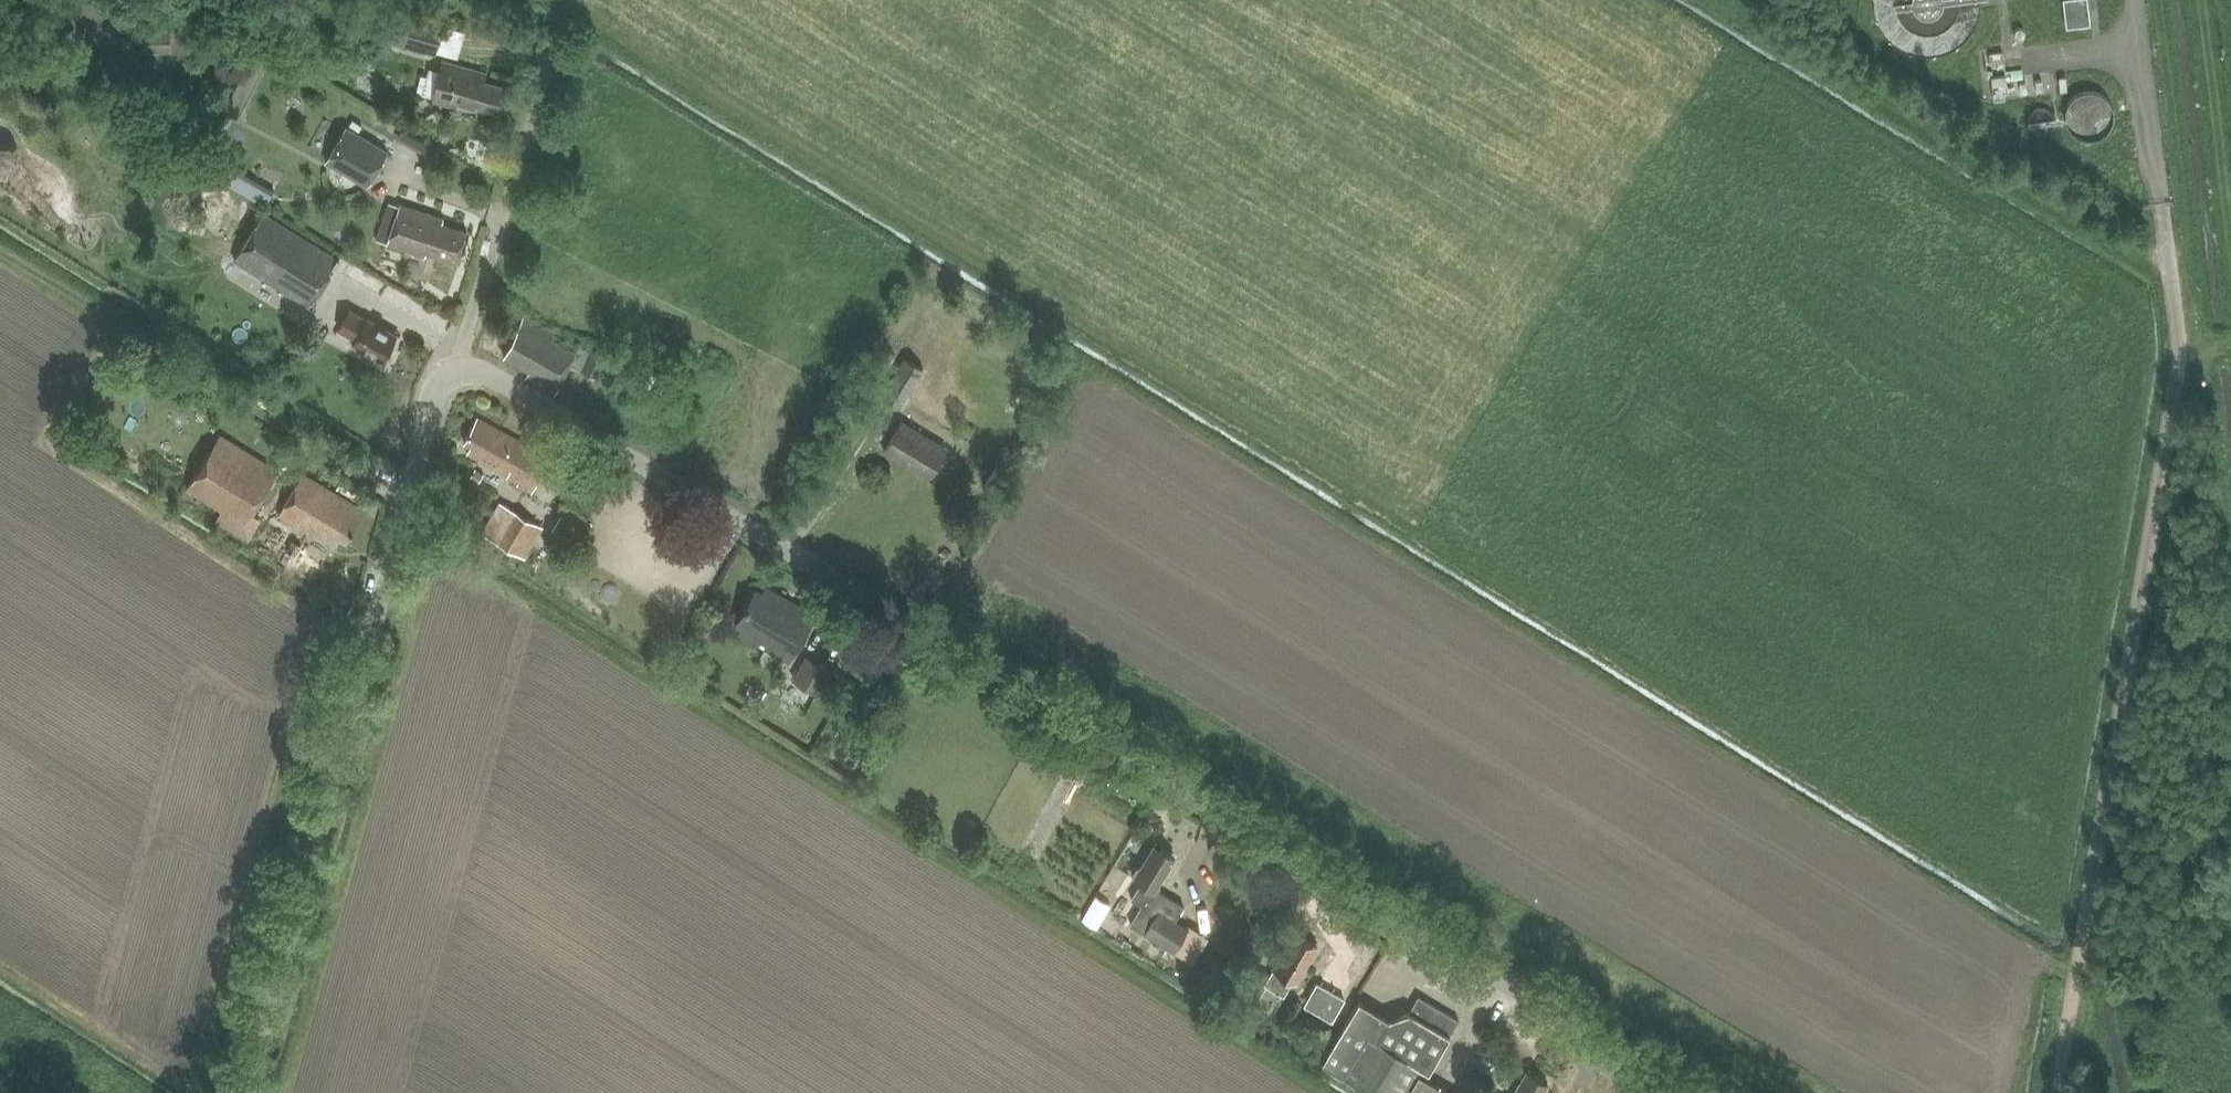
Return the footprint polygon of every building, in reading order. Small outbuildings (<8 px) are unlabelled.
[(2090,24),(2087,0),(2061,0),(2065,27),(2090,24)] [(391,41),(436,53),(445,19),(399,7),(391,41)] [(138,51),(170,50),(169,31),(137,32),(138,51)] [(254,51),(226,108),(240,114),(267,58),(254,51)] [(2010,88),(2009,80),(2022,78),(2022,71),(2008,72),(2006,52),(1987,54),(1989,77),(1993,77),(1996,100),(2007,99),(2007,93),(2015,92),(2015,88),(2010,88)] [(442,63),(431,101),(455,107),(456,103),(472,107),(473,103),(496,109),(502,85),(474,77),(475,72),(442,63)] [(455,118),(443,115),(440,129),(451,132),(455,118)] [(389,151),(346,126),(325,162),(367,187),(389,151)] [(265,205),(273,191),(266,187),(210,155),(202,169),(257,201),(265,205)] [(456,263),(466,232),(435,222),(437,216),(399,204),(398,208),(387,205),(375,242),(424,258),(426,253),(456,263)] [(262,216),(235,261),(309,307),(336,262),(262,216)] [(382,363),(397,337),(350,310),(338,331),(353,339),(350,344),(382,363)] [(525,319),(505,357),(530,371),(527,378),(555,394),(570,364),(616,389),(628,366),(593,347),(590,352),(579,346),(577,350),(525,319)] [(923,368),(903,357),(879,395),(899,407),(923,368)] [(532,492),(550,456),(477,419),(464,443),(471,447),(467,455),(520,482),(518,485),(532,492)] [(928,476),(944,449),(901,424),(885,451),(928,476)] [(244,523),(278,471),(221,434),(187,486),(244,523)] [(483,474),(474,469),(469,476),(478,482),(483,474)] [(344,541),(362,512),(302,476),(279,515),(333,548),(339,538),(344,541)] [(541,526),(509,508),(491,540),(523,557),(541,526)] [(564,510),(552,530),(575,544),(587,524),(564,510)] [(754,589),(735,624),(741,627),(738,632),(788,660),(812,616),(764,588),(761,593),(754,589)] [(795,682),(814,692),(828,668),(809,658),(795,682)] [(1176,856),(1155,843),(1141,865),(1137,867),(1134,871),(1134,878),(1141,882),(1131,898),(1142,905),(1130,924),(1192,963),(1208,937),(1176,918),(1183,906),(1155,889),(1176,856)] [(1294,932),(1264,982),(1284,994),(1292,980),(1296,982),(1318,946),(1294,932)] [(1237,986),(1226,978),(1219,988),(1230,996),(1237,986)] [(1324,1062),(1375,1092),(1448,1092),(1420,1076),(1425,1068),(1429,1071),(1459,1019),(1419,996),(1410,1012),(1391,1019),(1361,1001),(1324,1062)] [(1549,1083),(1527,1070),(1513,1092),(1543,1092),(1549,1083)]
